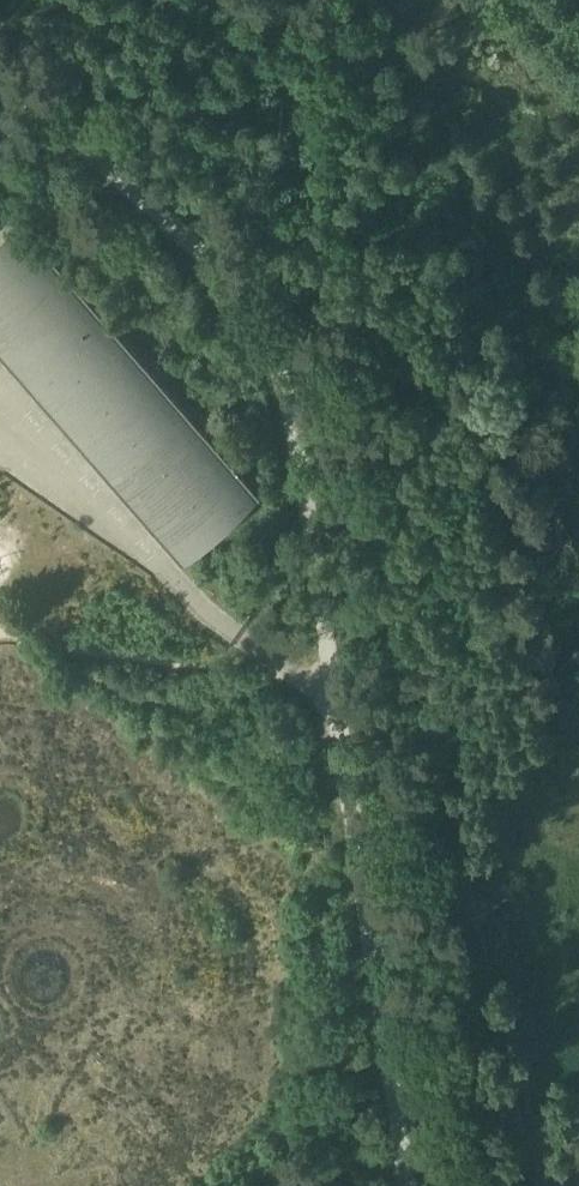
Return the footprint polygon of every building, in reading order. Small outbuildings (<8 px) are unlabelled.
[(217,444),(21,221),(10,230),(0,239),(0,353),(184,563),(261,495),(241,472),(250,464),(226,436),(217,444)]
